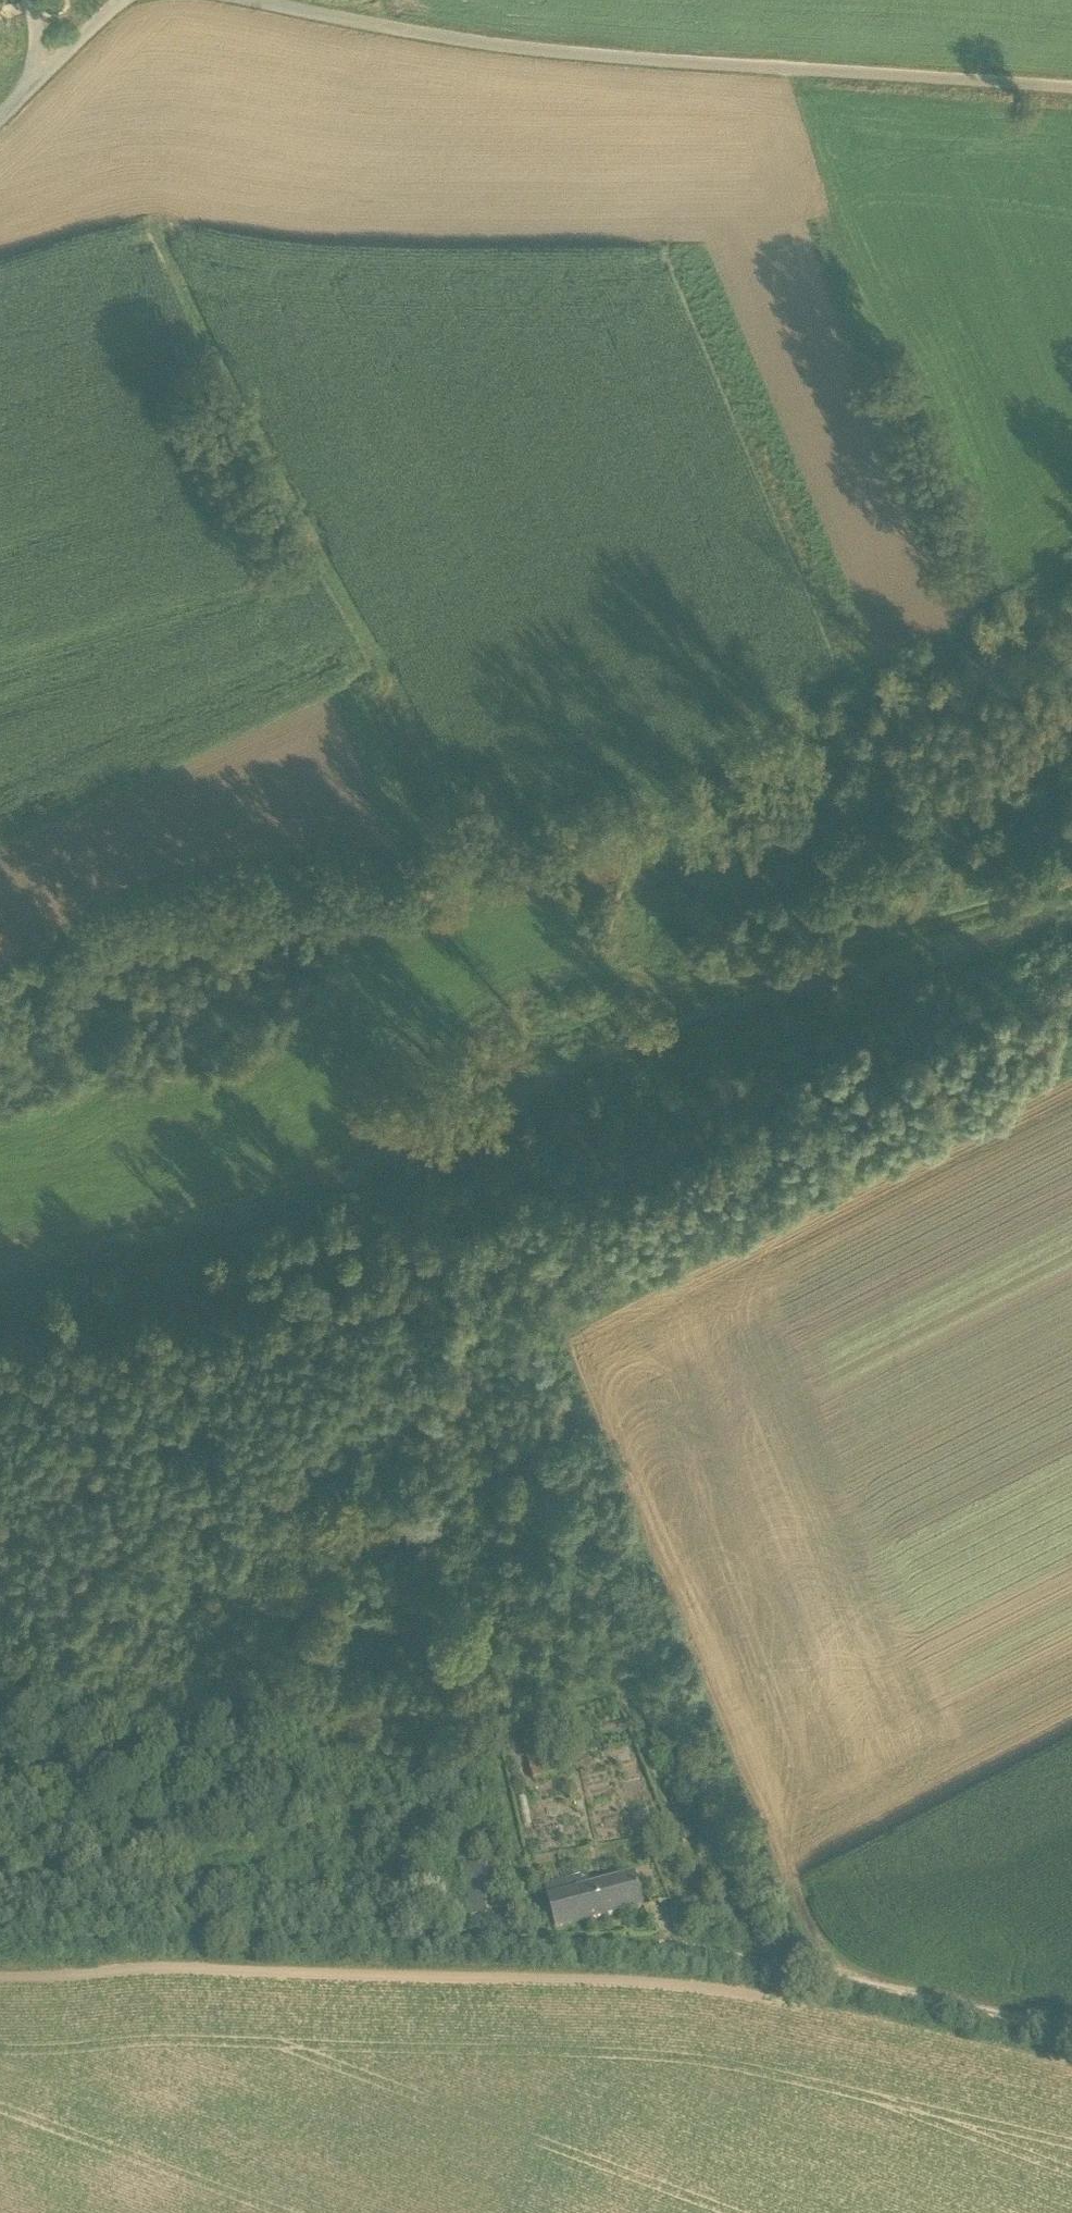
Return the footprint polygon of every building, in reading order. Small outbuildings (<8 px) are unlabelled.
[(495,1913),(496,1861),(470,1862),(469,1913),(495,1913)] [(644,1906),(637,1876),(636,1870),(589,1882),(549,1893),(557,1929),(644,1906)]
